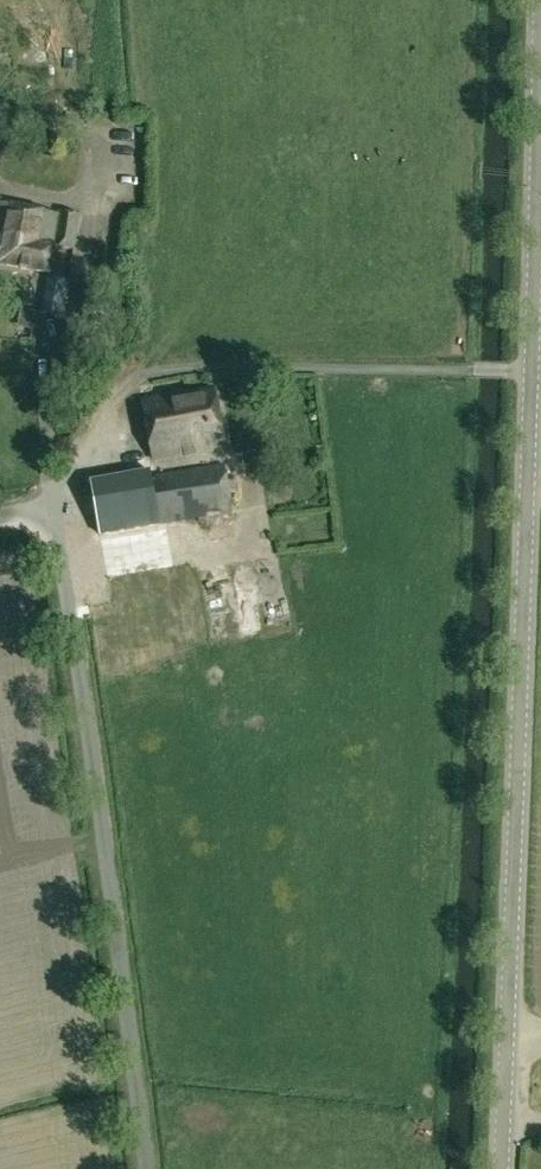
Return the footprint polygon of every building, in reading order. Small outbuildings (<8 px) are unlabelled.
[(4,250),(4,249),(5,249),(8,237),(27,242),(29,231),(41,233),(41,232),(59,236),(63,216),(0,203),(0,250),(4,250)] [(59,237),(59,236),(41,232),(41,233),(29,231),(27,242),(8,237),(5,249),(4,249),(4,250),(1,263),(50,274),(55,249),(76,254),(78,241),(59,237)] [(48,278),(41,314),(62,317),(69,280),(48,278)] [(143,401),(153,460),(224,446),(213,388),(143,401)] [(225,463),(151,474),(151,471),(88,482),(98,535),(233,512),(225,463)] [(217,616),(249,610),(236,545),(204,552),(217,616)]
